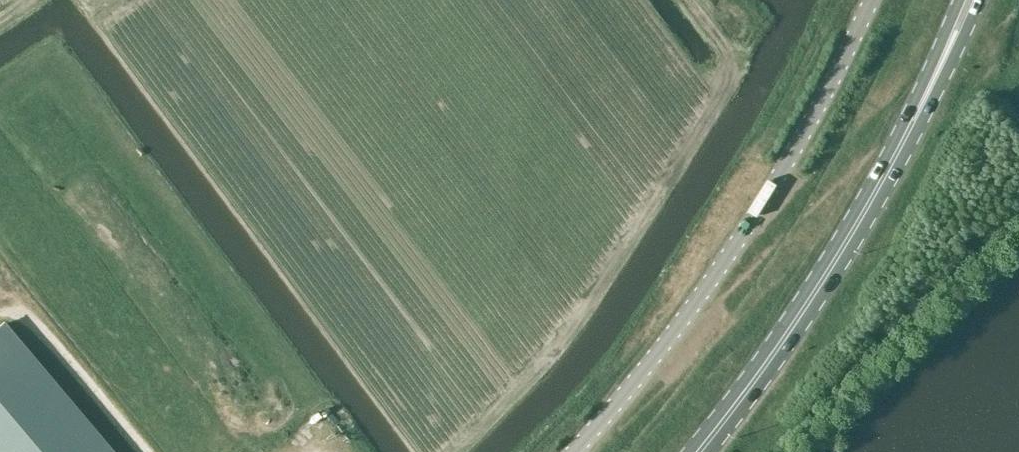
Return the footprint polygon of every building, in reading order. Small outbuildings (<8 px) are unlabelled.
[(0,327),(0,451),(108,451),(2,325),(0,327)]
